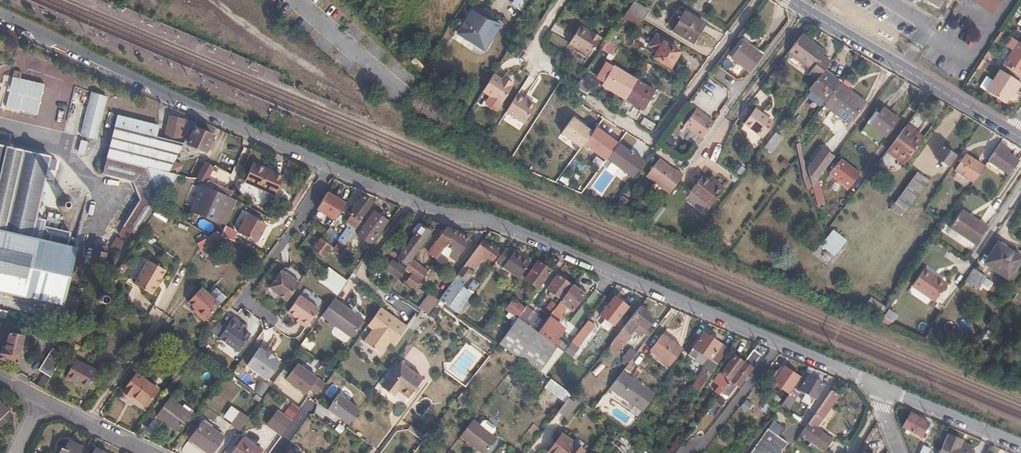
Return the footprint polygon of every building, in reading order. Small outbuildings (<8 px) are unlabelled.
[(511,4),(521,11),(528,0),(513,0),(511,4)] [(936,9),(942,0),(922,0),(936,9)] [(993,12),(1001,0),(973,0),(993,12)] [(626,11),(641,19),(644,21),(649,12),(633,2),(626,11)] [(498,25),(472,9),(456,34),(483,51),(498,25)] [(638,24),(641,19),(626,11),(622,18),(626,21),(628,19),(638,24)] [(705,23),(686,12),(674,30),(694,42),(705,23)] [(592,34),(579,26),(568,44),(590,57),(601,38),(593,32),(592,34)] [(607,39),(616,45),(619,40),(615,38),(616,35),(611,33),(607,39)] [(672,44),(657,35),(650,46),(659,52),(655,57),(671,67),(680,52),(671,46),(672,44)] [(787,52),(812,71),(809,75),(816,80),(823,71),(825,69),(830,62),(823,57),(825,53),(815,45),(814,47),(800,36),(787,52)] [(617,45),(616,45),(607,39),(601,48),(612,54),(617,45)] [(762,55),(743,41),(731,57),(750,71),(762,55)] [(1018,41),(1003,65),(1020,76),(1020,75),(1020,43),(1018,41)] [(623,53),(617,58),(626,69),(632,64),(623,53)] [(422,67),(414,58),(409,61),(418,71),(422,67)] [(602,84),(625,98),(636,80),(606,63),(598,77),(604,80),(602,84)] [(842,83),(825,69),(823,71),(841,85),(842,83)] [(1020,83),(1000,69),(985,92),(1004,104),(1010,94),(1013,95),(1020,83)] [(505,78),(493,71),(482,89),(501,100),(512,82),(511,82),(512,79),(507,76),(505,78)] [(808,90),(826,104),(841,85),(823,71),(816,80),(808,90)] [(44,84),(12,76),(5,105),(37,112),(44,84)] [(592,87),(579,80),(575,88),(588,95),(592,87)] [(656,91),(636,80),(625,98),(645,109),(656,91)] [(866,103),(841,85),(826,104),(824,107),(832,113),(834,110),(851,122),(866,103)] [(106,96),(92,90),(81,134),(95,137),(106,96)] [(534,102),(516,91),(504,109),(522,120),(534,102)] [(901,116),(885,105),(881,110),(872,122),(888,133),(901,116)] [(881,110),(878,107),(869,120),(872,122),(881,110)] [(713,121),(696,108),(684,124),(701,137),(713,121)] [(743,122),(764,137),(774,123),(762,114),(762,113),(754,108),(743,122)] [(851,122),(834,110),(832,113),(849,125),(851,122)] [(159,204),(178,175),(177,174),(170,173),(175,162),(185,143),(165,138),(156,136),(158,125),(118,115),(103,173),(134,181),(140,198),(124,226),(132,231),(128,238),(135,242),(159,204)] [(196,122),(171,115),(165,138),(185,143),(196,122)] [(584,124),(571,115),(561,132),(580,147),(583,144),(591,132),(583,126),(584,124)] [(645,117),(642,123),(653,129),(656,123),(645,117)] [(920,126),(911,119),(909,121),(918,128),(920,126)] [(918,128),(909,121),(892,145),(908,157),(927,131),(920,126),(918,128)] [(594,126),(591,132),(583,144),(604,160),(617,142),(594,126)] [(215,136),(197,129),(189,144),(207,152),(215,136)] [(782,139),(775,133),(764,147),(771,152),(782,139)] [(677,140),(670,135),(664,142),(671,147),(677,140)] [(88,140),(83,139),(79,152),(84,154),(88,140)] [(1010,150),(1000,143),(988,161),(1009,175),(1019,161),(1008,154),(1010,150)] [(836,153),(824,144),(809,164),(814,182),(836,153)] [(0,145),(0,291),(63,305),(76,246),(67,244),(70,231),(44,225),(44,219),(36,217),(50,156),(0,145)] [(956,155),(942,146),(935,156),(949,166),(956,155)] [(983,167),(965,155),(955,170),(973,182),(983,167)] [(852,185),(863,170),(843,156),(833,171),(852,185)] [(673,170),(659,158),(646,174),(669,192),(682,174),(675,168),(673,170)] [(177,174),(178,175),(184,166),(175,162),(170,173),(177,174)] [(216,167),(207,162),(198,178),(206,183),(215,167),(216,167)] [(275,171),(254,163),(246,182),(277,195),(284,179),(273,175),(275,171)] [(745,168),(738,164),(734,169),(740,175),(745,168)] [(928,179),(917,172),(895,202),(904,209),(906,210),(928,179)] [(717,181),(715,184),(712,181),(702,174),(691,189),(711,205),(725,187),(717,181)] [(230,199),(203,187),(193,210),(220,222),(230,199)] [(327,189),(316,209),(335,219),(346,199),(327,189)] [(67,194),(65,194),(62,194),(59,195),(57,198),(56,201),(56,205),(57,208),(59,210),(62,211),(66,211),(69,209),(71,207),(72,204),(73,201),(71,198),(69,196),(68,195),(67,194)] [(372,202),(362,195),(358,200),(354,207),(344,220),(346,222),(344,225),(347,227),(337,241),(339,243),(335,250),(338,253),(360,222),(359,221),(372,202)] [(904,209),(895,202),(891,207),(900,214),(904,209)] [(975,216),(963,208),(961,210),(973,219),(975,216)] [(973,219),(961,210),(951,226),(976,243),(988,225),(975,216),(973,219)] [(388,220),(375,211),(358,234),(371,243),(388,220)] [(266,223),(247,214),(238,231),(257,241),(266,223)] [(398,258),(408,265),(412,260),(414,257),(412,255),(429,233),(431,233),(438,223),(434,221),(428,229),(418,223),(412,231),(413,232),(409,238),(410,238),(402,249),(403,250),(398,258)] [(445,246),(456,230),(446,226),(429,250),(438,257),(445,246)] [(335,232),(328,227),(324,233),(321,238),(328,242),(335,232)] [(833,229),(821,245),(835,256),(847,240),(833,229)] [(469,240),(456,230),(445,246),(455,252),(454,254),(458,257),(469,240)] [(221,233),(216,232),(210,235),(198,242),(200,245),(199,246),(215,237),(218,238),(220,234),(221,233)] [(330,246),(320,239),(313,249),(322,256),(330,246)] [(482,241),(440,299),(458,312),(476,287),(471,283),(467,289),(462,286),(481,260),(484,261),(487,256),(492,259),(498,251),(482,241)] [(997,243),(983,263),(1008,279),(1020,259),(1020,258),(997,243)] [(107,246),(97,244),(93,258),(104,261),(107,246)] [(513,253),(504,248),(496,260),(503,265),(502,267),(518,278),(529,262),(514,251),(513,253)] [(166,268),(149,257),(134,281),(151,291),(166,268)] [(391,290),(406,269),(392,260),(385,269),(396,276),(392,282),(393,283),(389,289),(391,290)] [(412,260),(408,265),(406,269),(412,274),(408,281),(417,287),(429,271),(412,260)] [(552,271),(537,261),(525,278),(539,288),(552,271)] [(304,277),(291,266),(281,269),(268,287),(286,301),(304,277)] [(946,282),(923,266),(912,284),(934,299),(946,282)] [(985,277),(973,268),(964,281),(977,289),(985,277)] [(342,285),(324,271),(318,281),(336,294),(342,285)] [(561,299),(572,285),(557,275),(547,288),(551,291),(549,294),(555,298),(557,296),(561,299)] [(572,285),(561,299),(558,304),(565,309),(568,305),(572,309),(584,294),(572,285)] [(220,304),(200,288),(188,303),(196,309),(199,312),(197,314),(205,321),(220,304)] [(107,291),(105,290),(103,290),(100,291),(99,293),(99,295),(100,297),(101,299),(103,299),(106,299),(108,297),(109,295),(108,292),(107,291)] [(430,313),(440,299),(431,293),(421,308),(430,313)] [(318,307),(298,294),(286,310),(298,319),(297,321),(304,326),(318,307)] [(363,320),(333,298),(321,316),(350,337),(363,320)] [(525,307),(512,298),(505,308),(518,317),(525,307)] [(547,307),(552,311),(553,310),(557,305),(551,301),(547,307)] [(626,309),(618,302),(614,306),(610,303),(600,315),(613,325),(626,309)] [(565,309),(558,304),(557,305),(553,310),(562,316),(565,309)] [(640,306),(630,319),(622,329),(615,338),(622,344),(634,330),(642,336),(649,326),(648,326),(653,319),(649,316),(650,313),(640,306)] [(406,326),(380,307),(366,325),(372,329),(363,341),(380,354),(389,341),(393,344),(406,326)] [(538,332),(543,323),(535,317),(537,314),(526,307),(525,307),(518,317),(500,343),(505,347),(519,356),(538,332)] [(896,313),(888,307),(882,315),(891,321),(896,313)] [(538,332),(553,344),(557,338),(565,328),(558,322),(562,316),(553,310),(552,311),(549,315),(543,323),(538,332)] [(622,329),(630,319),(625,314),(616,325),(622,329)] [(247,329),(233,320),(227,327),(218,321),(214,327),(210,333),(237,353),(250,337),(244,333),(247,329)] [(580,330),(586,335),(594,324),(589,320),(580,330)] [(578,345),(586,335),(580,330),(572,341),(578,345)] [(662,335),(656,331),(651,339),(656,343),(662,335)] [(10,332),(6,347),(2,347),(0,354),(0,357),(17,362),(24,335),(10,332)] [(538,332),(519,356),(540,371),(557,347),(553,344),(538,332)] [(728,348),(703,332),(687,355),(694,359),(699,352),(710,359),(706,367),(697,379),(705,384),(728,348)] [(681,349),(662,334),(662,335),(656,343),(650,351),(669,366),(681,349)] [(622,344),(615,338),(606,350),(604,352),(612,358),(622,344)] [(65,355),(52,347),(39,368),(49,374),(47,378),(44,376),(39,385),(44,388),(65,355)] [(266,352),(260,348),(247,367),(267,382),(280,363),(275,359),(276,357),(268,350),(266,352)] [(637,353),(630,348),(623,358),(629,363),(631,360),(637,353)] [(754,350),(744,362),(720,394),(726,399),(737,385),(739,386),(761,356),(754,350)] [(710,359),(699,352),(694,359),(706,367),(710,359)] [(720,394),(744,362),(735,355),(722,373),(717,373),(713,379),(718,383),(713,389),(720,394)] [(100,372),(77,359),(68,376),(90,389),(100,372)] [(605,367),(600,363),(592,371),(596,375),(605,367)] [(422,381),(400,365),(382,389),(393,398),(397,392),(408,399),(422,381)] [(295,366),(283,383),(303,396),(308,390),(316,396),(323,386),(295,366)] [(799,377),(785,366),(783,368),(780,372),(777,370),(777,369),(771,377),(774,380),(773,381),(788,392),(799,377)] [(656,394),(633,378),(622,371),(609,388),(621,396),(644,412),(656,394)] [(824,384),(804,373),(779,407),(786,411),(798,392),(803,396),(799,403),(808,409),(812,401),(813,402),(817,396),(824,384)] [(158,390),(137,374),(123,392),(130,397),(132,395),(147,405),(158,390)] [(559,384),(551,379),(550,380),(545,387),(566,401),(567,399),(571,393),(559,384)] [(705,384),(697,379),(692,388),(699,392),(705,384)] [(260,381),(252,391),(256,394),(262,398),(270,388),(260,381)] [(838,395),(831,391),(808,425),(800,435),(811,443),(822,451),(824,452),(832,440),(815,428),(838,395)] [(256,394),(252,398),(259,403),(262,398),(256,394)] [(358,411),(337,396),(326,411),(347,426),(358,411)] [(576,405),(567,399),(566,401),(558,411),(567,418),(576,405)] [(182,409),(169,400),(157,418),(178,433),(191,416),(182,409)] [(745,400),(738,408),(743,412),(749,404),(745,400)] [(291,402),(284,412),(293,418),(300,408),(291,402)] [(1,427),(12,417),(6,411),(7,410),(1,404),(0,405),(0,426),(1,427)] [(249,416),(231,404),(222,417),(231,423),(231,424),(240,430),(249,416)] [(193,413),(184,406),(182,409),(191,416),(193,413)] [(928,422),(910,412),(902,427),(923,437),(927,430),(924,429),(928,422)] [(289,425),(281,419),(272,433),(279,438),(289,425)] [(472,419),(458,436),(481,452),(484,452),(496,437),(491,434),(479,424),(472,419)] [(479,424),(491,434),(495,429),(494,426),(485,419),(482,420),(479,424)] [(202,423),(190,441),(207,452),(213,452),(224,438),(202,423)] [(767,429),(751,452),(780,452),(787,443),(767,429)] [(947,433),(938,452),(970,452),(971,450),(959,445),(961,440),(947,433)] [(561,434),(549,451),(552,452),(583,452),(584,451),(572,442),(561,434)] [(678,438),(667,452),(676,452),(684,442),(678,438)] [(240,441),(232,452),(258,452),(240,441)] [(69,443),(66,449),(62,448),(60,452),(89,452),(82,449),(83,448),(75,444),(75,446),(69,443)] [(811,443),(809,445),(820,452),(822,451),(811,443)] [(922,445),(917,452),(927,452),(930,448),(922,445)]
